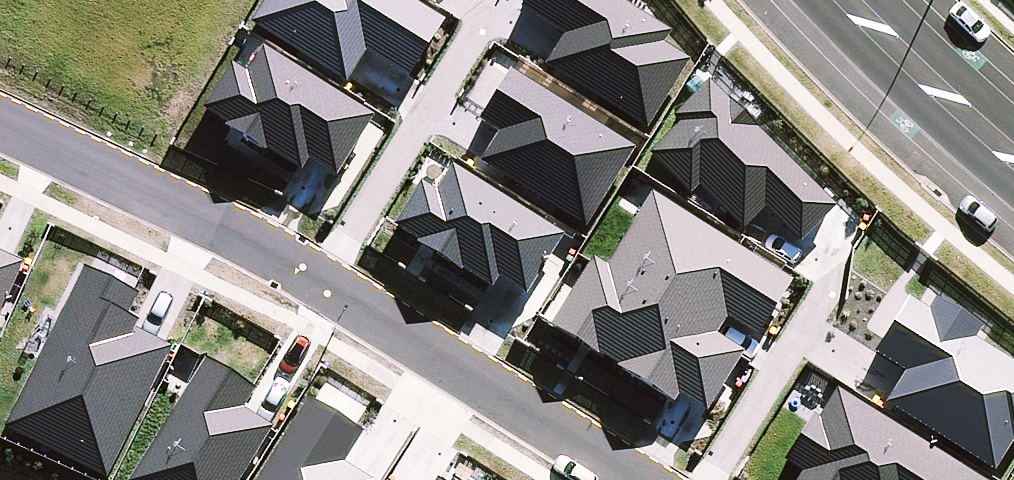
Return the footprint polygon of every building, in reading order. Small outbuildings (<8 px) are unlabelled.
[(250,17),(346,77),(365,47),(408,74),(444,17),(416,0),(261,0),(250,17)] [(546,61),(646,123),(688,55),(662,39),(669,27),(624,0),(521,0),(520,2),(565,30),(546,61)] [(336,171),(373,112),(262,42),(245,68),(229,58),(201,103),(301,165),(308,154),(336,171)] [(584,223),(634,145),(509,66),(478,115),(497,127),(478,156),(584,223)] [(798,238),(834,204),(756,123),(757,122),(729,93),(726,96),(708,77),(672,112),(678,118),(647,147),(689,190),(698,181),(741,225),(764,203),(798,238)] [(791,275),(650,188),(604,261),(591,253),(549,320),(595,348),(596,347),(616,359),(614,362),(673,398),(678,390),(705,407),(743,346),(715,329),(725,313),(756,332),(791,275)] [(23,257),(0,247),(0,310),(23,257)] [(107,473),(171,341),(135,323),(140,314),(128,308),(137,288),(82,261),(3,423),(107,473)] [(205,352),(126,476),(133,479),(235,479),(272,422),(242,403),(254,384),(205,352)] [(836,383),(817,412),(811,409),(782,454),(801,466),(794,477),(799,479),(990,479),(836,383)] [(375,477),(343,458),(363,427),(307,392),(251,479),(373,479),(375,477)]
